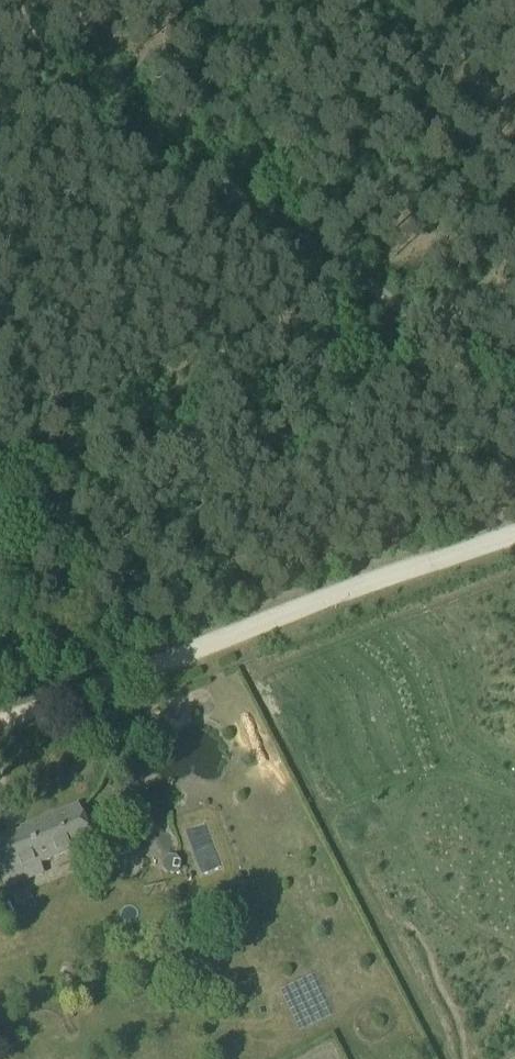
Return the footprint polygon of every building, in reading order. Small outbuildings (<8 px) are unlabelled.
[(86,826),(78,806),(20,829),(21,832),(0,840),(0,874),(6,889),(29,879),(26,872),(94,845),(86,826)] [(113,819),(100,824),(106,841),(111,839),(118,857),(136,850),(129,832),(120,836),(113,819)] [(146,836),(157,856),(174,846),(163,826),(146,836)]
